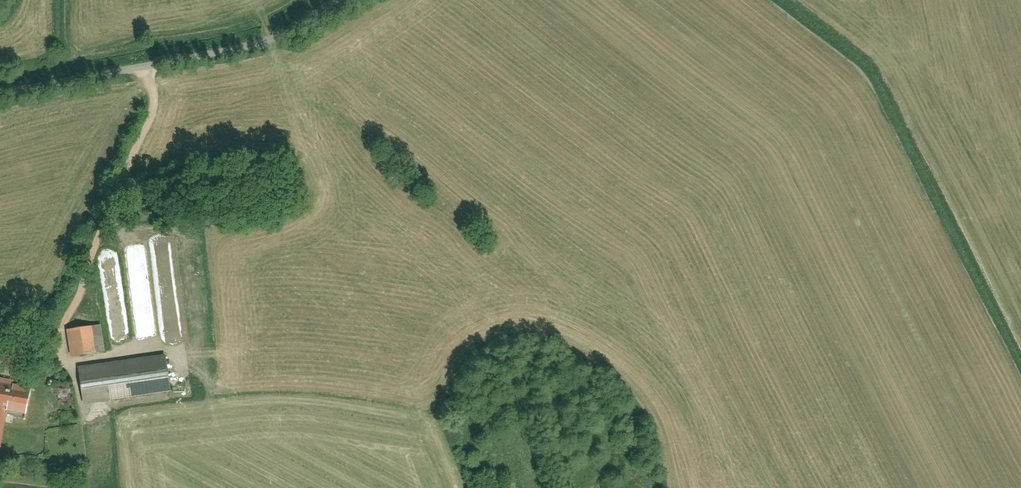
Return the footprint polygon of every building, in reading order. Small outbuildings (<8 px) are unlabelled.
[(65,330),(69,356),(102,351),(98,325),(65,330)] [(9,372),(13,355),(0,352),(0,370),(9,372)] [(81,372),(85,405),(169,394),(165,361),(81,372)] [(7,413),(24,416),(27,400),(44,403),(49,380),(27,376),(25,387),(0,383),(0,449),(7,413)]
